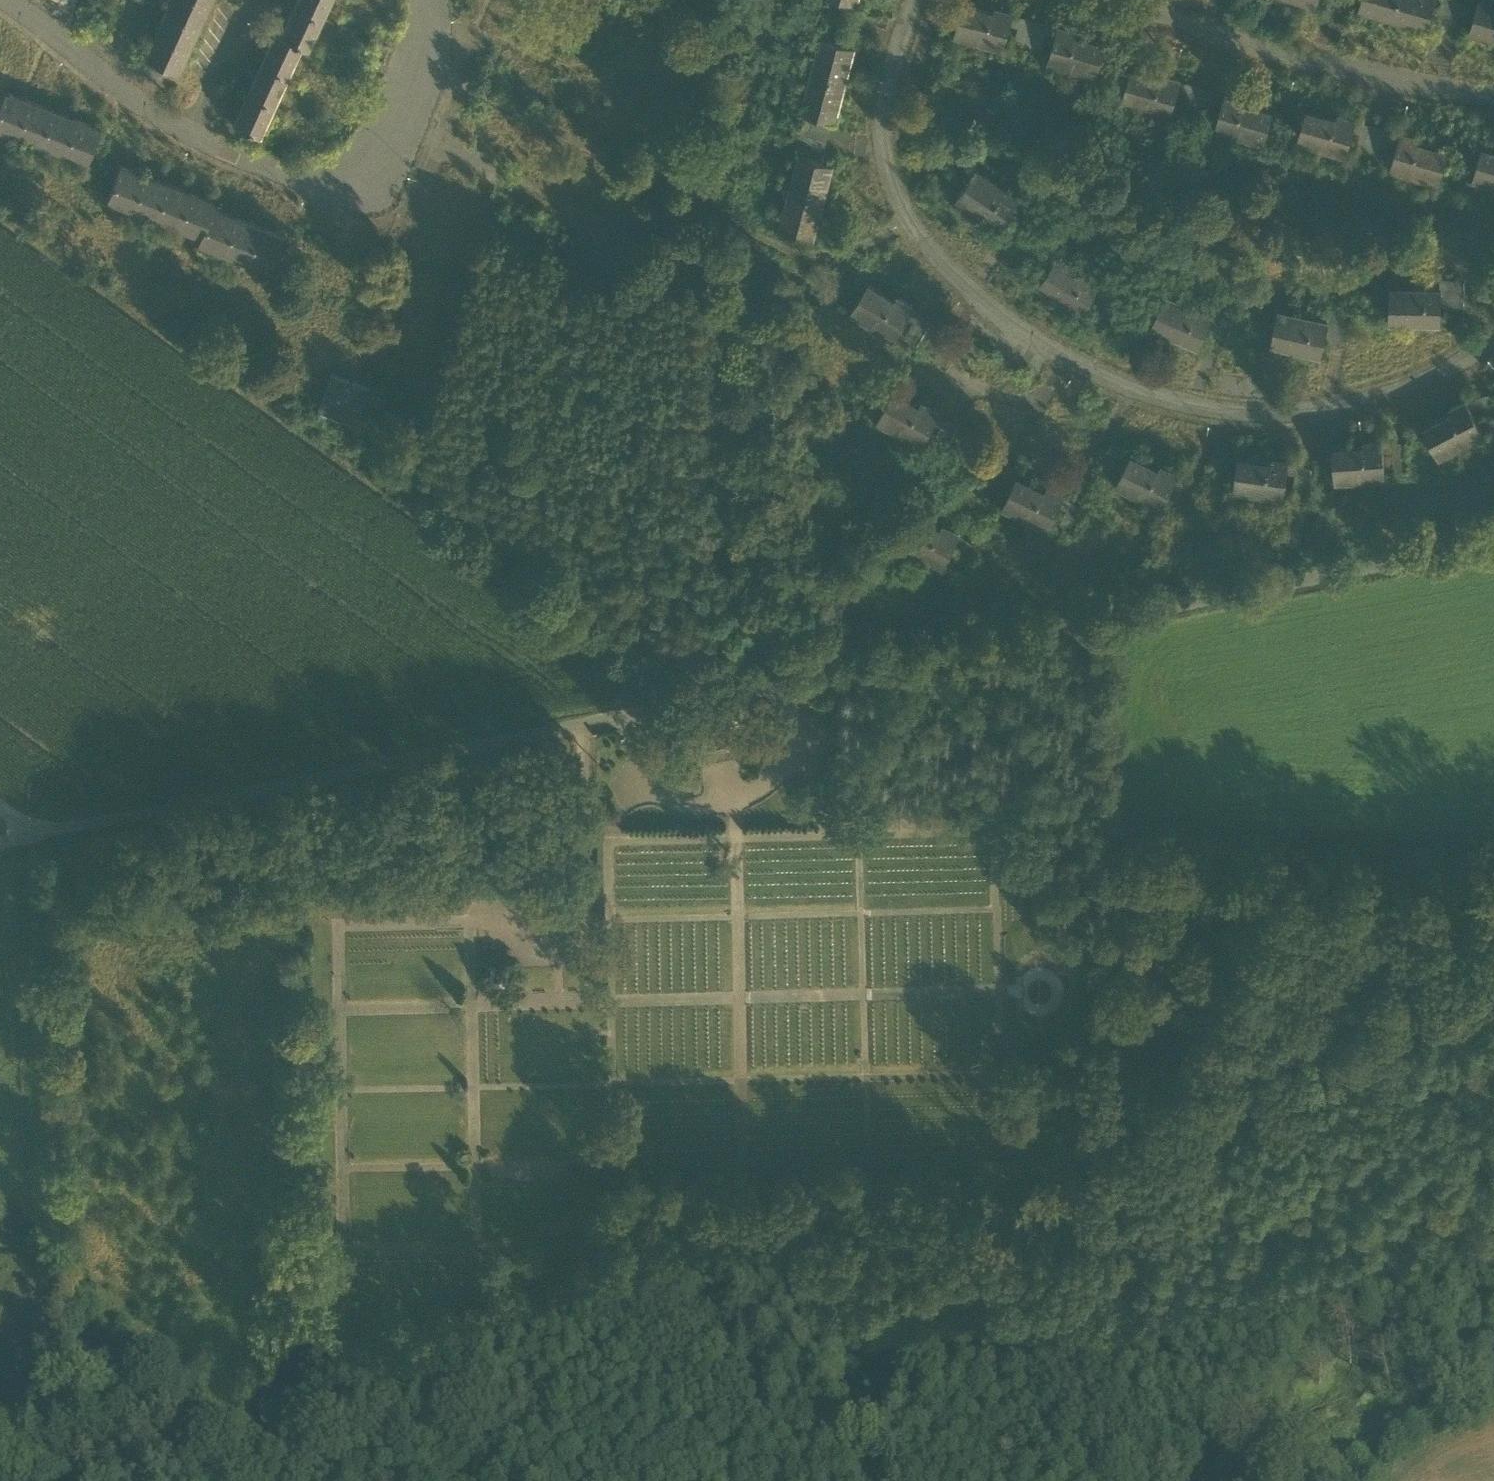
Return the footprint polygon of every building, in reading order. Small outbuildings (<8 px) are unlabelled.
[(143,54),(179,71),(212,0),(169,0),(143,54)] [(279,31),(303,42),(308,45),(330,0),(294,0),(279,31)] [(955,34),(1003,47),(1014,9),(995,4),(994,8),(967,0),(964,0),(955,34)] [(1358,6),(1428,25),(1435,0),(1360,0),(1358,6)] [(1468,31),(1493,38),(1493,0),(1476,0),(1468,31)] [(1059,22),(1048,62),(1096,75),(1106,40),(1076,32),(1078,27),(1059,22)] [(303,42),(279,31),(274,29),(232,120),(261,133),(303,42)] [(857,46),(821,36),(802,111),(837,120),(857,46)] [(1130,68),(1121,102),(1170,114),(1180,76),(1161,71),(1160,75),(1130,68)] [(1226,89),(1215,128),(1263,142),(1273,107),(1243,99),(1245,94),(1226,89)] [(6,90),(0,104),(0,128),(85,162),(99,126),(6,90)] [(1307,106),(1297,141),(1345,154),(1356,116),(1337,111),(1336,114),(1307,106)] [(1402,129),(1391,169),(1439,182),(1449,147),(1420,139),(1421,134),(1402,129)] [(1472,178),(1493,184),(1493,147),(1482,144),(1472,178)] [(834,163),(798,154),(778,228),(814,237),(834,163)] [(199,235),(210,207),(212,201),(120,165),(107,198),(199,235)] [(1020,194),(977,166),(957,196),(1000,225),(1020,194)] [(268,270),(282,235),(210,207),(199,235),(196,242),(268,270)] [(1100,281),(1057,253),(1037,283),(1080,312),(1100,281)] [(869,281),(850,311),(893,338),(914,304),(897,294),(895,297),(869,281)] [(1390,286),(1390,322),(1440,322),(1441,282),(1421,282),(1421,286),(1390,286)] [(1212,310),(1164,291),(1151,325),(1199,344),(1212,310)] [(1329,318),(1279,308),(1271,343),(1322,354),(1329,318)] [(369,386),(328,373),(317,409),(357,422),(369,386)] [(893,389),(877,421),(921,444),(940,409),(922,400),(921,404),(893,389)] [(1423,424),(1440,456),(1484,432),(1466,397),(1449,406),(1450,410),(1423,424)] [(1332,445),(1335,480),(1385,476),(1382,436),(1362,438),(1363,442),(1332,445)] [(1132,451),(1116,483),(1160,506),(1179,471),(1161,462),(1160,465),(1132,451)] [(1238,455),(1234,490),(1284,496),(1288,456),(1268,454),(1268,458),(1238,455)] [(1018,474),(1002,506),(1048,527),(1065,491),(1047,483),(1045,487),(1018,474)] [(914,510),(897,542),(942,565),(960,530),(943,521),(941,525),(914,510)] [(841,795),(855,791),(851,779),(838,782),(841,795)] [(860,808),(856,793),(844,797),(849,812),(860,808)] [(1039,827),(1026,827),(1027,838),(1039,838),(1039,827)]
